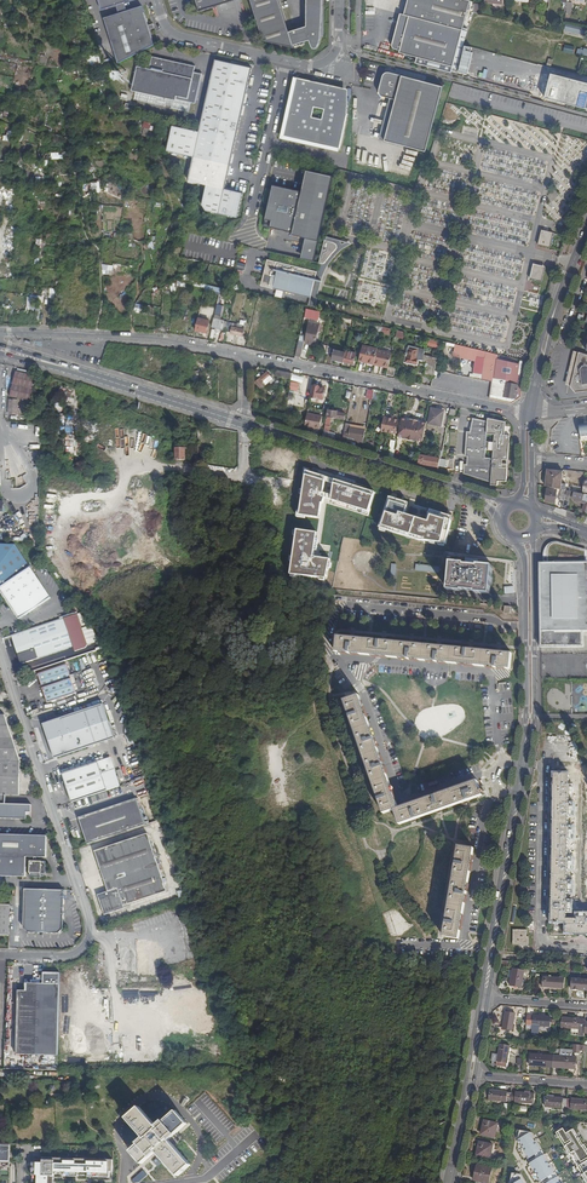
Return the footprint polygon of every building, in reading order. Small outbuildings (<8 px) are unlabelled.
[(116,5),(125,3),(134,0),(98,0),(101,10),(116,5)] [(199,11),(213,7),(226,3),(234,0),(195,0),(199,11)] [(258,25),(263,41),(292,45),(293,47),(308,40),(309,42),(311,47),(312,49),(315,49),(318,43),(319,41),(320,36),(322,37),(323,0),(306,0),(306,26),(288,31),(278,0),(250,0),(258,25)] [(470,3),(461,0),(408,0),(404,15),(462,30),(470,3)] [(116,5),(118,12),(127,9),(125,3),(116,5)] [(226,3),(213,7),(215,14),(228,10),(226,3)] [(104,18),(118,64),(154,45),(150,30),(148,26),(142,6),(127,11),(119,13),(104,18)] [(461,33),(462,30),(404,15),(401,25),(397,24),(392,42),(391,45),(391,47),(391,49),(392,49),(393,50),(396,51),(398,51),(398,53),(451,69),(461,33)] [(586,29),(565,25),(565,30),(586,35),(586,29)] [(564,51),(573,54),(575,47),(566,44),(564,51)] [(88,56),(90,65),(101,63),(99,54),(88,56)] [(176,100),(195,104),(200,83),(198,82),(198,80),(196,75),(194,75),(195,66),(167,60),(167,62),(163,61),(163,59),(156,58),(156,60),(151,59),(149,69),(137,67),(132,88),(141,90),(141,93),(175,101),(176,100)] [(199,132),(172,126),(167,151),(193,157),(187,181),(206,185),(202,205),(205,211),(237,218),(243,194),(225,189),(252,69),(215,60),(199,132)] [(426,152),(444,87),(406,77),(391,73),(390,73),(387,73),(386,74),(384,75),(383,76),(380,90),(380,93),(380,94),(382,96),(383,97),(396,100),(385,141),(426,152)] [(551,73),(545,98),(586,109),(586,83),(551,73)] [(339,149),(346,121),(333,118),(340,88),(304,79),(295,85),(284,137),(339,149)] [(314,261),(333,176),(309,171),(304,192),(275,185),(271,204),(272,204),(271,208),(270,208),(266,227),(292,232),(292,235),(308,238),(304,259),(314,261)] [(548,235),(542,233),(539,246),(550,249),(554,234),(549,233),(548,235)] [(324,240),(319,262),(322,263),(323,263),(324,262),(325,260),(327,258),(328,257),(329,256),(331,254),(333,252),(334,251),(335,249),(336,247),(336,245),(336,244),(335,243),(334,242),(324,240)] [(317,271),(267,260),(261,286),(311,297),(317,271)] [(245,272),(246,264),(238,262),(236,270),(245,272)] [(102,274),(112,275),(113,265),(103,264),(102,274)] [(545,270),(533,267),(530,280),(542,283),(545,270)] [(376,306),(380,286),(360,282),(359,291),(357,291),(356,297),(361,298),(360,303),(376,306)] [(34,310),(35,302),(43,303),(44,297),(28,295),(26,309),(34,310)] [(135,312),(142,312),(143,305),(135,304),(135,312)] [(314,311),(306,309),(304,317),(312,319),(314,311)] [(198,319),(195,331),(207,334),(210,322),(198,319)] [(226,332),(228,323),(214,319),(212,327),(222,329),(222,331),(226,332)] [(233,324),(228,323),(226,332),(230,333),(230,334),(242,337),(244,330),(237,329),(232,328),(232,324),(233,324)] [(319,326),(309,324),(305,344),(315,346),(318,333),(319,333),(320,329),(318,328),(319,326)] [(382,328),(381,327),(368,324),(367,329),(381,333),(382,328)] [(259,329),(255,344),(270,348),(274,333),(259,329)] [(278,347),(290,348),(292,331),(280,330),(278,347)] [(428,345),(440,348),(441,341),(430,338),(428,345)] [(377,350),(363,346),(359,361),(365,363),(365,361),(374,363),(377,351),(377,350)] [(425,376),(433,378),(435,371),(437,359),(424,356),(425,351),(408,347),(407,354),(405,353),(404,356),(405,357),(404,363),(417,367),(418,361),(426,362),(425,368),(427,368),(425,376)] [(334,351),(331,360),(343,362),(345,354),(334,351)] [(392,355),(377,351),(374,363),(374,364),(389,367),(392,355)] [(356,354),(346,352),(345,354),(343,362),(353,365),(356,354)] [(571,387),(579,353),(574,352),(566,385),(571,387)] [(580,353),(579,353),(571,387),(576,392),(586,391),(586,355),(580,353)] [(520,397),(523,386),(518,385),(510,384),(509,383),(509,382),(494,378),(498,356),(490,354),(486,376),(474,374),(473,379),(493,383),(490,399),(512,403),(512,402),(513,399),(516,399),(516,397),(520,398),(520,397)] [(519,369),(520,361),(498,356),(494,378),(509,382),(509,383),(510,384),(518,385),(520,375),(518,375),(519,369)] [(388,369),(387,375),(393,377),(395,369),(389,367),(388,369)] [(293,374),(277,370),(276,376),(291,379),(293,374)] [(10,398),(33,403),(39,378),(16,373),(10,398)] [(261,388),(273,379),(268,373),(256,382),(261,388)] [(323,400),(325,390),(320,389),(320,387),(314,386),(312,398),(323,400)] [(361,398),(362,391),(355,389),(353,397),(361,398)] [(219,394),(219,402),(220,402),(229,403),(229,394),(219,394)] [(304,408),(306,397),(296,395),(294,406),(304,408)] [(9,416),(18,416),(18,401),(9,401),(9,416)] [(297,417),(299,411),(287,408),(286,414),(297,417)] [(442,427),(444,413),(438,412),(438,409),(432,408),(429,424),(442,427)] [(338,412),(329,410),(328,417),(345,420),(346,414),(337,413),(338,412)] [(320,428),(323,416),(308,413),(306,425),(320,428)] [(389,419),(385,418),(382,431),(396,434),(399,422),(395,421),(396,418),(393,417),(392,420),(389,420),(389,419)] [(424,441),(427,423),(422,422),(422,420),(417,419),(417,421),(413,420),(413,419),(408,417),(407,419),(402,417),(399,436),(404,437),(404,438),(409,439),(409,438),(413,438),(413,439),(418,440),(419,440),(424,441)] [(503,426),(489,422),(474,419),(471,433),(468,433),(467,437),(466,458),(469,458),(468,466),(465,465),(464,474),(492,480),(491,486),(498,487),(498,482),(498,480),(501,481),(501,482),(507,483),(508,469),(507,469),(508,465),(506,465),(507,461),(508,461),(509,461),(511,436),(505,436),(502,436),(503,426)] [(489,419),(489,422),(503,426),(502,436),(505,436),(506,423),(489,419)] [(360,443),(363,444),(366,432),(351,429),(349,438),(360,440),(360,443)] [(230,448),(230,434),(217,434),(217,448),(230,448)] [(186,461),(186,449),(176,449),(176,461),(186,461)] [(421,454),(419,463),(440,466),(441,458),(421,454)] [(545,487),(563,490),(565,491),(566,485),(562,484),(564,472),(549,470),(545,487)] [(374,493),(306,471),(299,515),(317,517),(315,533),(297,533),(293,570),(326,578),(330,545),(321,544),(326,503),(368,514),(374,493)] [(553,495),(553,490),(548,490),(546,502),(555,503),(556,495),(553,495)] [(559,501),(564,503),(564,501),(567,491),(565,491),(563,490),(559,501)] [(567,491),(564,501),(568,502),(570,498),(570,495),(579,497),(580,494),(567,491)] [(452,517),(390,497),(382,528),(423,541),(445,545),(452,517)] [(0,590),(19,620),(34,609),(33,608),(37,605),(38,607),(52,598),(31,568),(16,545),(0,544),(0,590)] [(554,544),(550,546),(548,551),(547,555),(550,554),(551,565),(540,565),(542,647),(581,646),(581,633),(586,632),(586,563),(586,551),(554,544)] [(491,596),(492,579),(493,568),(479,567),(479,568),(465,567),(465,565),(452,564),(449,592),(462,593),(462,592),(476,593),(476,595),(491,596)] [(65,618),(26,631),(12,635),(21,663),(23,663),(74,647),(75,651),(86,648),(88,645),(83,629),(92,626),(81,613),(65,618)] [(511,671),(513,655),(501,654),(501,653),(497,652),(497,654),(474,651),(474,650),(470,649),(469,651),(443,648),(443,647),(438,646),(438,647),(415,645),(415,644),(411,644),(411,645),(387,642),(387,641),(383,641),(383,642),(355,639),(355,638),(351,637),(350,638),(339,637),(337,653),(427,662),(511,671)] [(367,665),(354,666),(354,662),(349,662),(349,671),(356,671),(356,681),(363,681),(363,672),(367,672),(367,665)] [(77,693),(67,665),(38,674),(47,702),(77,693)] [(399,809),(386,773),(375,741),(360,696),(345,701),(349,713),(348,713),(349,717),(350,717),(359,743),(358,743),(359,747),(361,747),(368,769),(367,769),(368,772),(368,773),(370,773),(377,795),(376,796),(377,800),(379,799),(384,815),(395,811),(400,826),(411,822),(412,823),(416,822),(415,820),(437,813),(438,814),(442,813),(441,811),(464,804),(464,805),(468,804),(468,802),(483,797),(483,796),(485,795),(484,792),(482,793),(478,782),(426,800),(399,809)] [(44,726),(53,752),(55,760),(85,750),(116,740),(110,723),(104,705),(44,726)] [(19,796),(20,779),(21,761),(5,715),(0,715),(0,795),(19,796)] [(99,762),(108,791),(120,787),(111,758),(99,762)] [(63,773),(64,778),(72,803),(108,791),(99,762),(63,773)] [(554,799),(552,860),(551,933),(563,933),(563,923),(566,923),(566,934),(586,934),(586,918),(577,917),(577,919),(566,919),(566,912),(568,912),(568,902),(566,902),(566,893),(568,893),(568,883),(567,883),(567,870),(568,870),(569,861),(569,859),(567,859),(567,839),(569,839),(569,828),(568,828),(568,815),(569,815),(570,805),(568,805),(568,799),(568,796),(570,796),(570,786),(568,786),(568,776),(554,775),(554,799)] [(88,844),(146,825),(137,798),(79,818),(88,844)] [(0,805),(0,819),(31,820),(32,806),(0,805)] [(167,891),(148,833),(95,851),(96,852),(109,891),(99,894),(105,915),(126,908),(125,905),(167,891)] [(45,842),(46,836),(0,835),(0,877),(24,877),(25,857),(33,857),(36,857),(45,858),(45,853),(45,842)] [(455,857),(455,859),(454,861),(456,861),(451,889),(450,889),(449,893),(451,893),(448,906),(446,916),(445,916),(445,919),(446,919),(443,935),(458,938),(464,906),(472,860),(474,848),(459,845),(456,857),(455,857)] [(36,862),(33,862),(29,862),(28,877),(40,878),(41,877),(43,877),(43,874),(44,874),(45,863),(36,862)] [(64,890),(25,889),(24,928),(28,932),(58,933),(63,929),(64,890)] [(11,905),(0,904),(0,935),(9,935),(11,905)] [(385,912),(388,936),(406,933),(402,909),(385,912)] [(513,945),(528,946),(528,937),(526,937),(526,930),(513,930),(513,945)] [(522,988),(525,971),(513,969),(510,986),(522,988)] [(58,1055),(58,1050),(59,1022),(61,973),(44,973),(44,984),(26,983),(26,991),(19,991),(17,1021),(16,1050),(16,1054),(58,1055)] [(564,989),(565,978),(560,978),(560,979),(544,978),(543,987),(560,989),(560,988),(564,989)] [(573,980),(572,990),(586,991),(586,981),(573,980)] [(503,1030),(513,1031),(516,1014),(506,1013),(503,1030)] [(528,1016),(527,1026),(533,1026),(550,1028),(551,1018),(534,1016),(534,1017),(528,1016)] [(578,1037),(584,1038),(585,1031),(585,1022),(586,1021),(580,1020),(563,1019),(562,1028),(572,1029),(571,1034),(579,1034),(578,1037)] [(506,1068),(510,1047),(500,1045),(497,1066),(506,1068)] [(547,1067),(553,1068),(554,1057),(548,1056),(547,1056),(531,1055),(530,1066),(547,1068),(547,1067)] [(554,1057),(553,1068),(559,1068),(559,1069),(576,1070),(577,1058),(560,1057),(554,1057)] [(162,1090),(164,1081),(145,1078),(144,1087),(162,1090)] [(189,1091),(182,1097),(189,1104),(195,1098),(189,1091)] [(507,1102),(511,1102),(511,1094),(507,1093),(491,1091),(490,1101),(506,1102),(507,1102)] [(516,1094),(512,1094),(511,1102),(516,1102),(516,1103),(534,1105),(535,1095),(516,1093),(516,1094)] [(562,1109),(567,1109),(567,1100),(563,1100),(563,1099),(546,1098),(546,1108),(562,1109)] [(567,1109),(571,1110),(586,1111),(586,1101),(572,1100),(567,1100),(567,1109)] [(169,1140),(188,1124),(177,1111),(158,1127),(140,1107),(128,1117),(146,1138),(131,1150),(142,1163),(157,1150),(178,1176),(191,1165),(169,1140)] [(495,1138),(498,1124),(484,1121),(481,1135),(495,1138)] [(557,1135),(570,1156),(571,1156),(577,1167),(583,1177),(582,1177),(586,1182),(586,1151),(584,1147),(583,1147),(574,1131),(567,1135),(564,1131),(557,1135)] [(490,1159),(493,1145),(479,1142),(476,1156),(490,1159)] [(0,1145),(0,1163),(1,1163),(1,1164),(1,1167),(2,1167),(2,1164),(2,1163),(9,1163),(9,1164),(9,1168),(10,1168),(10,1145),(0,1145)] [(229,1167),(237,1176),(258,1157),(250,1148),(229,1167)] [(33,1182),(56,1182),(56,1173),(65,1173),(65,1177),(80,1178),(80,1174),(90,1174),(90,1178),(111,1179),(112,1173),(114,1173),(115,1161),(44,1159),(44,1164),(34,1164),(33,1182)] [(492,1169),(477,1165),(474,1180),(487,1182),(489,1182),(492,1169)]
